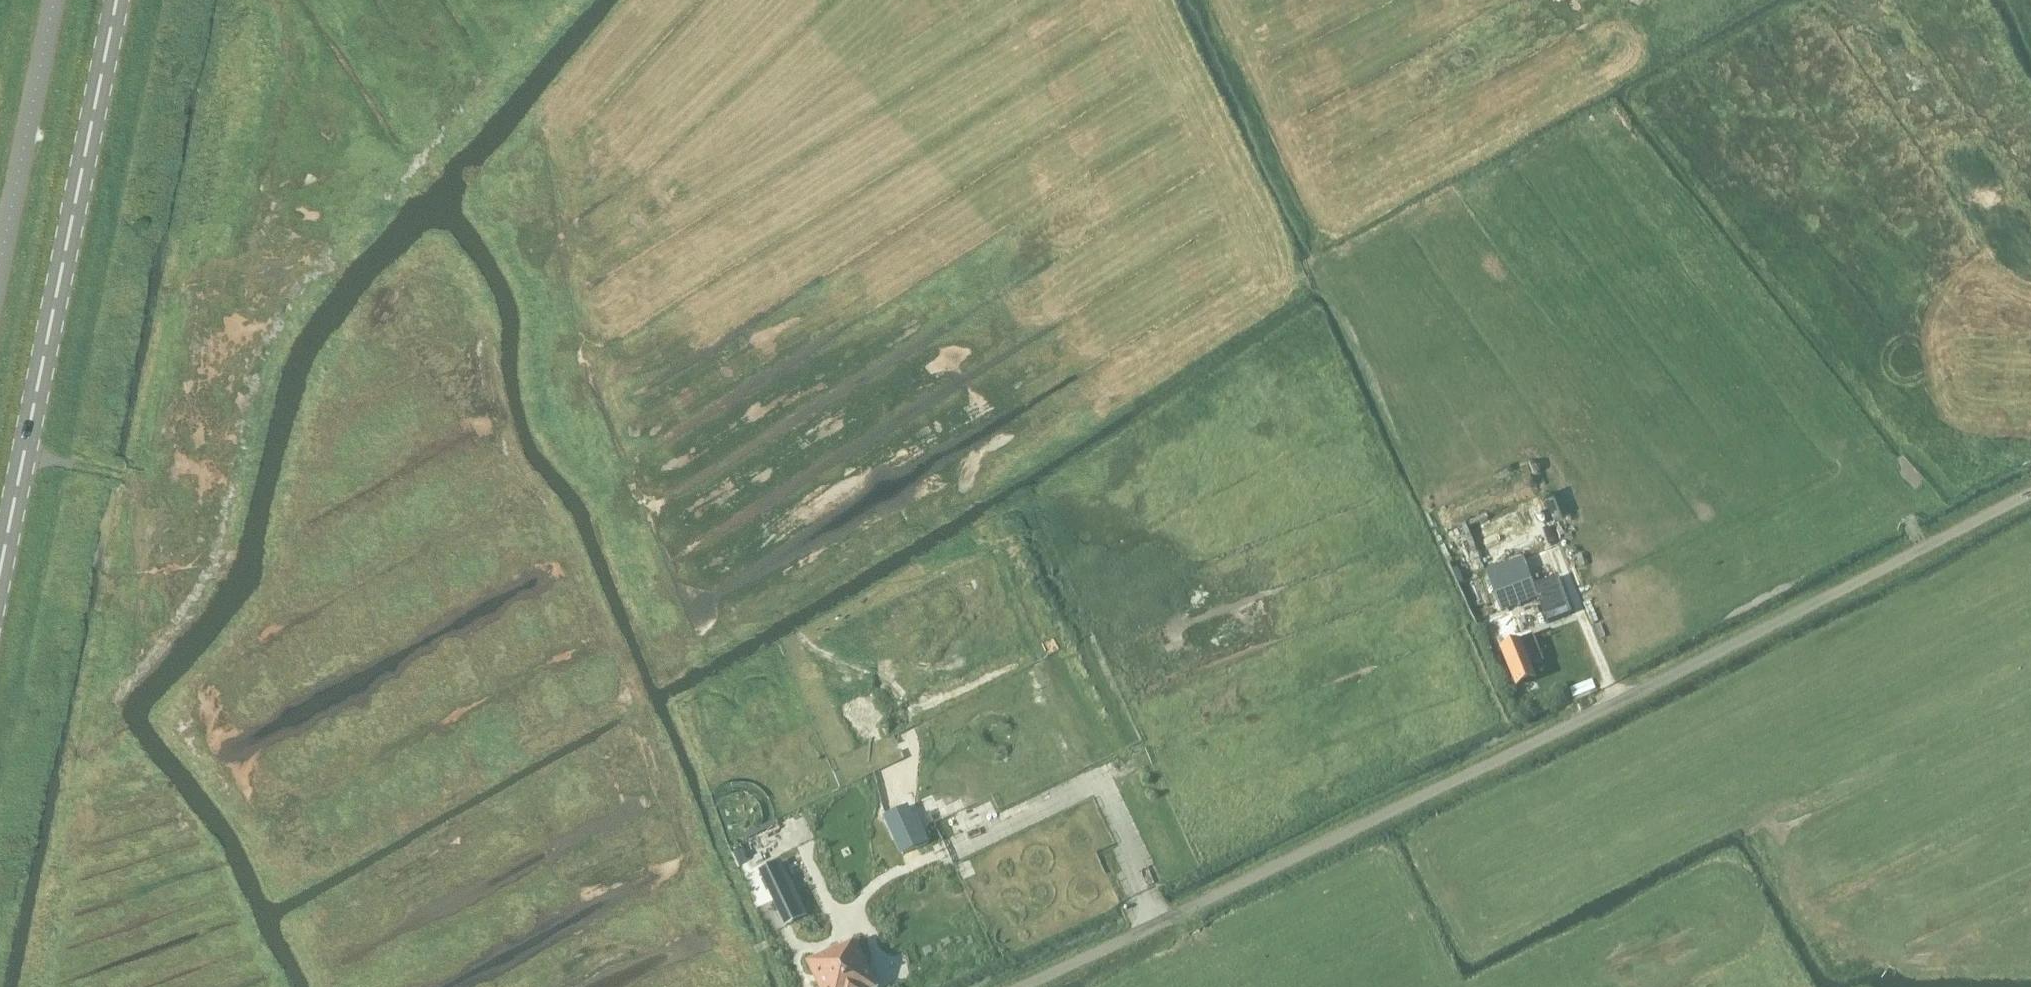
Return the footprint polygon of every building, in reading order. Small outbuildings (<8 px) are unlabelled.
[(1537,600),(1532,587),(1521,559),(1486,574),(1501,613),(1537,600)] [(1532,587),(1537,600),(1546,624),(1568,615),(1555,578),(1532,587)] [(1510,616),(1488,624),(1498,650),(1499,649),(1514,688),(1535,680),(1531,668),(1543,663),(1533,636),(1520,641),(1510,616)] [(912,818),(906,807),(883,817),(901,855),(924,845),(912,818)] [(739,847),(727,852),(734,866),(745,861),(739,847)] [(780,863),(760,873),(785,924),(805,915),(780,863)] [(806,962),(818,986),(874,986),(854,942),(840,949),(839,946),(806,962)]
